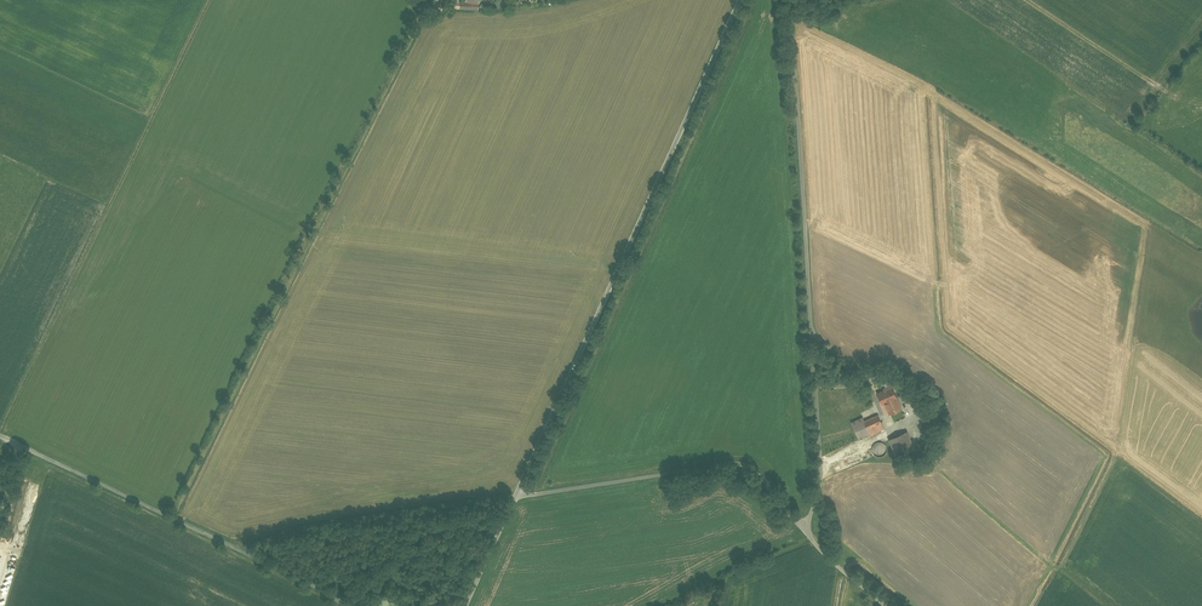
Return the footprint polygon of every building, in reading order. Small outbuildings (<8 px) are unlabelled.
[(907,415),(898,394),(893,382),(878,389),(884,401),(886,400),(895,421),(907,415)] [(879,410),(866,416),(872,431),(886,425),(879,410)] [(865,413),(852,419),(860,437),(872,431),(866,416),(865,413)] [(909,428),(890,436),(897,451),(916,443),(909,428)] [(887,451),(888,449),(889,446),(888,443),(887,441),(884,439),(881,438),(878,439),(876,441),(874,443),(874,446),(875,449),(876,451),(879,453),(882,453),(885,453),(887,451)]
